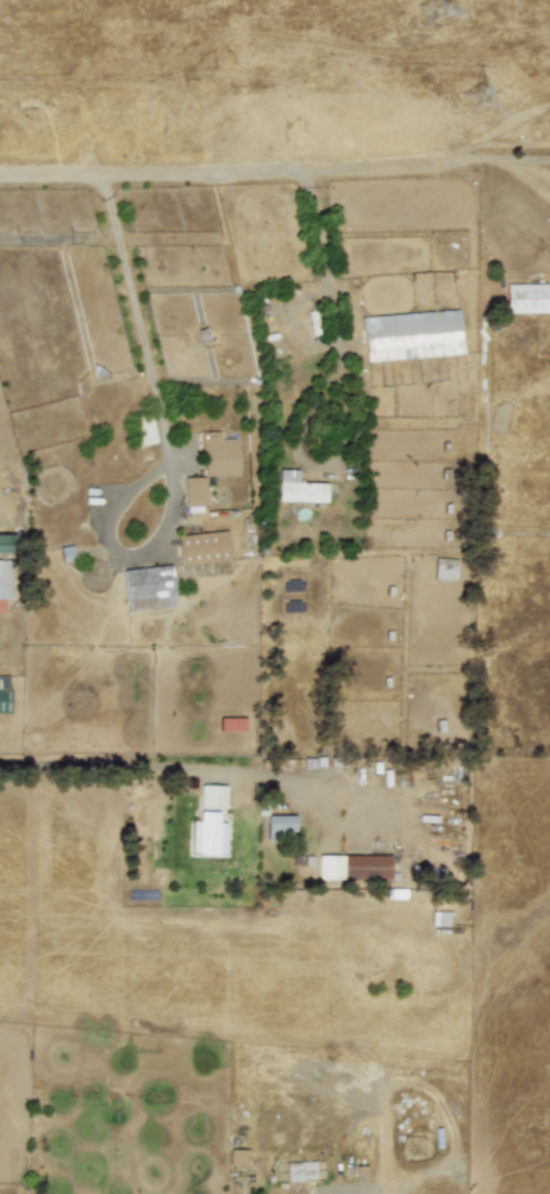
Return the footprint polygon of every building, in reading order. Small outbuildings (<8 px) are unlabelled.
[(505,284),(506,312),(549,312),(549,284),(505,284)] [(362,316),(364,360),(461,354),(458,310),(362,316)] [(133,418),(139,444),(155,442),(149,415),(133,418)] [(219,431),(201,431),(201,477),(238,475),(237,439),(220,439),(219,431)] [(298,469),(277,469),(276,500),(325,503),(325,483),(296,483),(298,469)] [(183,506),(206,505),(205,477),(182,478),(183,506)] [(176,535),(180,566),(230,560),(226,529),(176,535)] [(11,554),(11,534),(0,534),(0,554),(11,554)] [(456,559),(433,558),(432,579),(455,580),(456,559)] [(8,599),(10,560),(0,560),(0,599),(8,599)] [(123,568),(124,611),(173,609),(170,566),(123,568)] [(244,717),(218,717),(218,730),(244,730),(244,717)] [(225,785),(200,784),(199,808),(224,808),(225,785)] [(189,854),(224,856),(225,822),(218,822),(218,811),(199,811),(198,821),(190,821),(189,854)] [(293,815),(265,815),(265,832),(294,832),(293,815)] [(388,854),(342,856),(342,879),(388,878),(388,854)] [(246,1149),(229,1149),(227,1165),(245,1165),(246,1149)] [(286,1181),(314,1181),(314,1161),(286,1162),(286,1181)]
